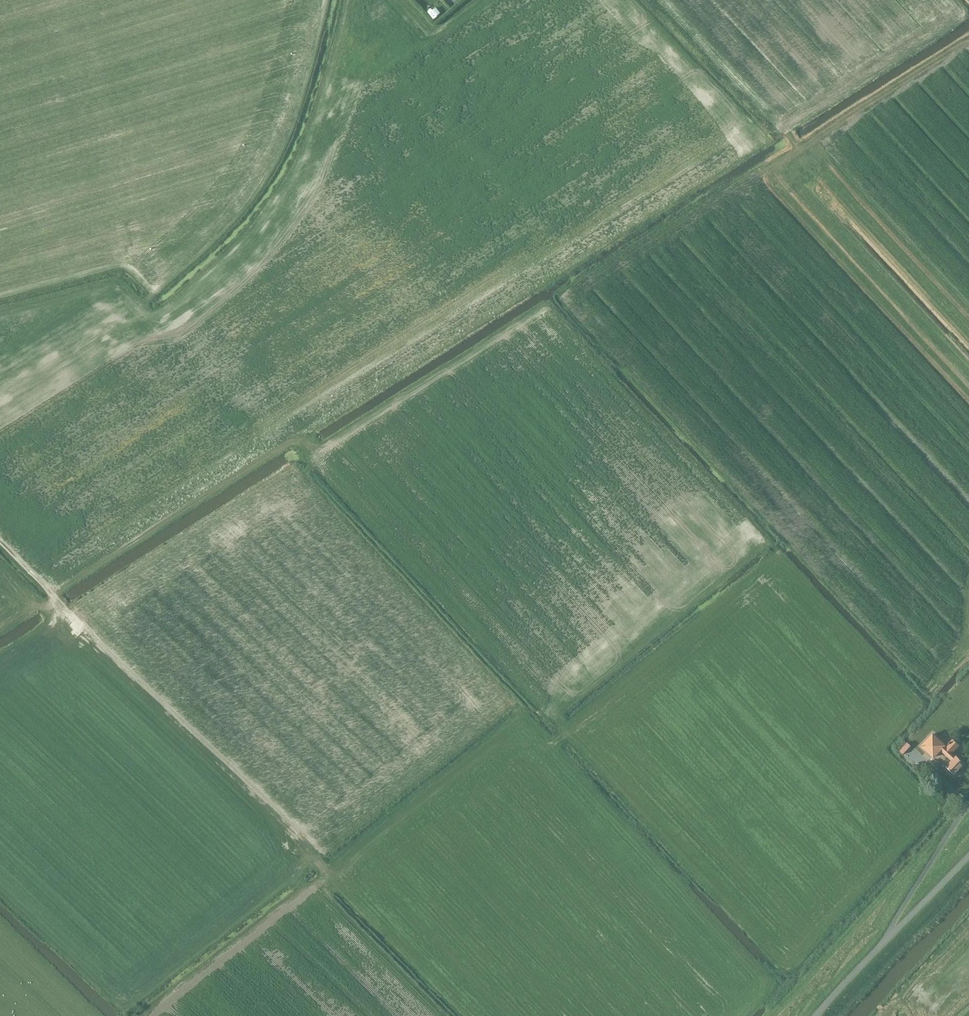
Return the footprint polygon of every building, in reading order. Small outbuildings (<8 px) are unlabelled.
[(933,726),(925,734),(928,738),(936,730),(933,726)] [(929,747),(936,754),(940,750),(951,761),(946,766),(954,774),(964,763),(952,752),(959,745),(952,739),(946,746),(937,738),(929,747)]
